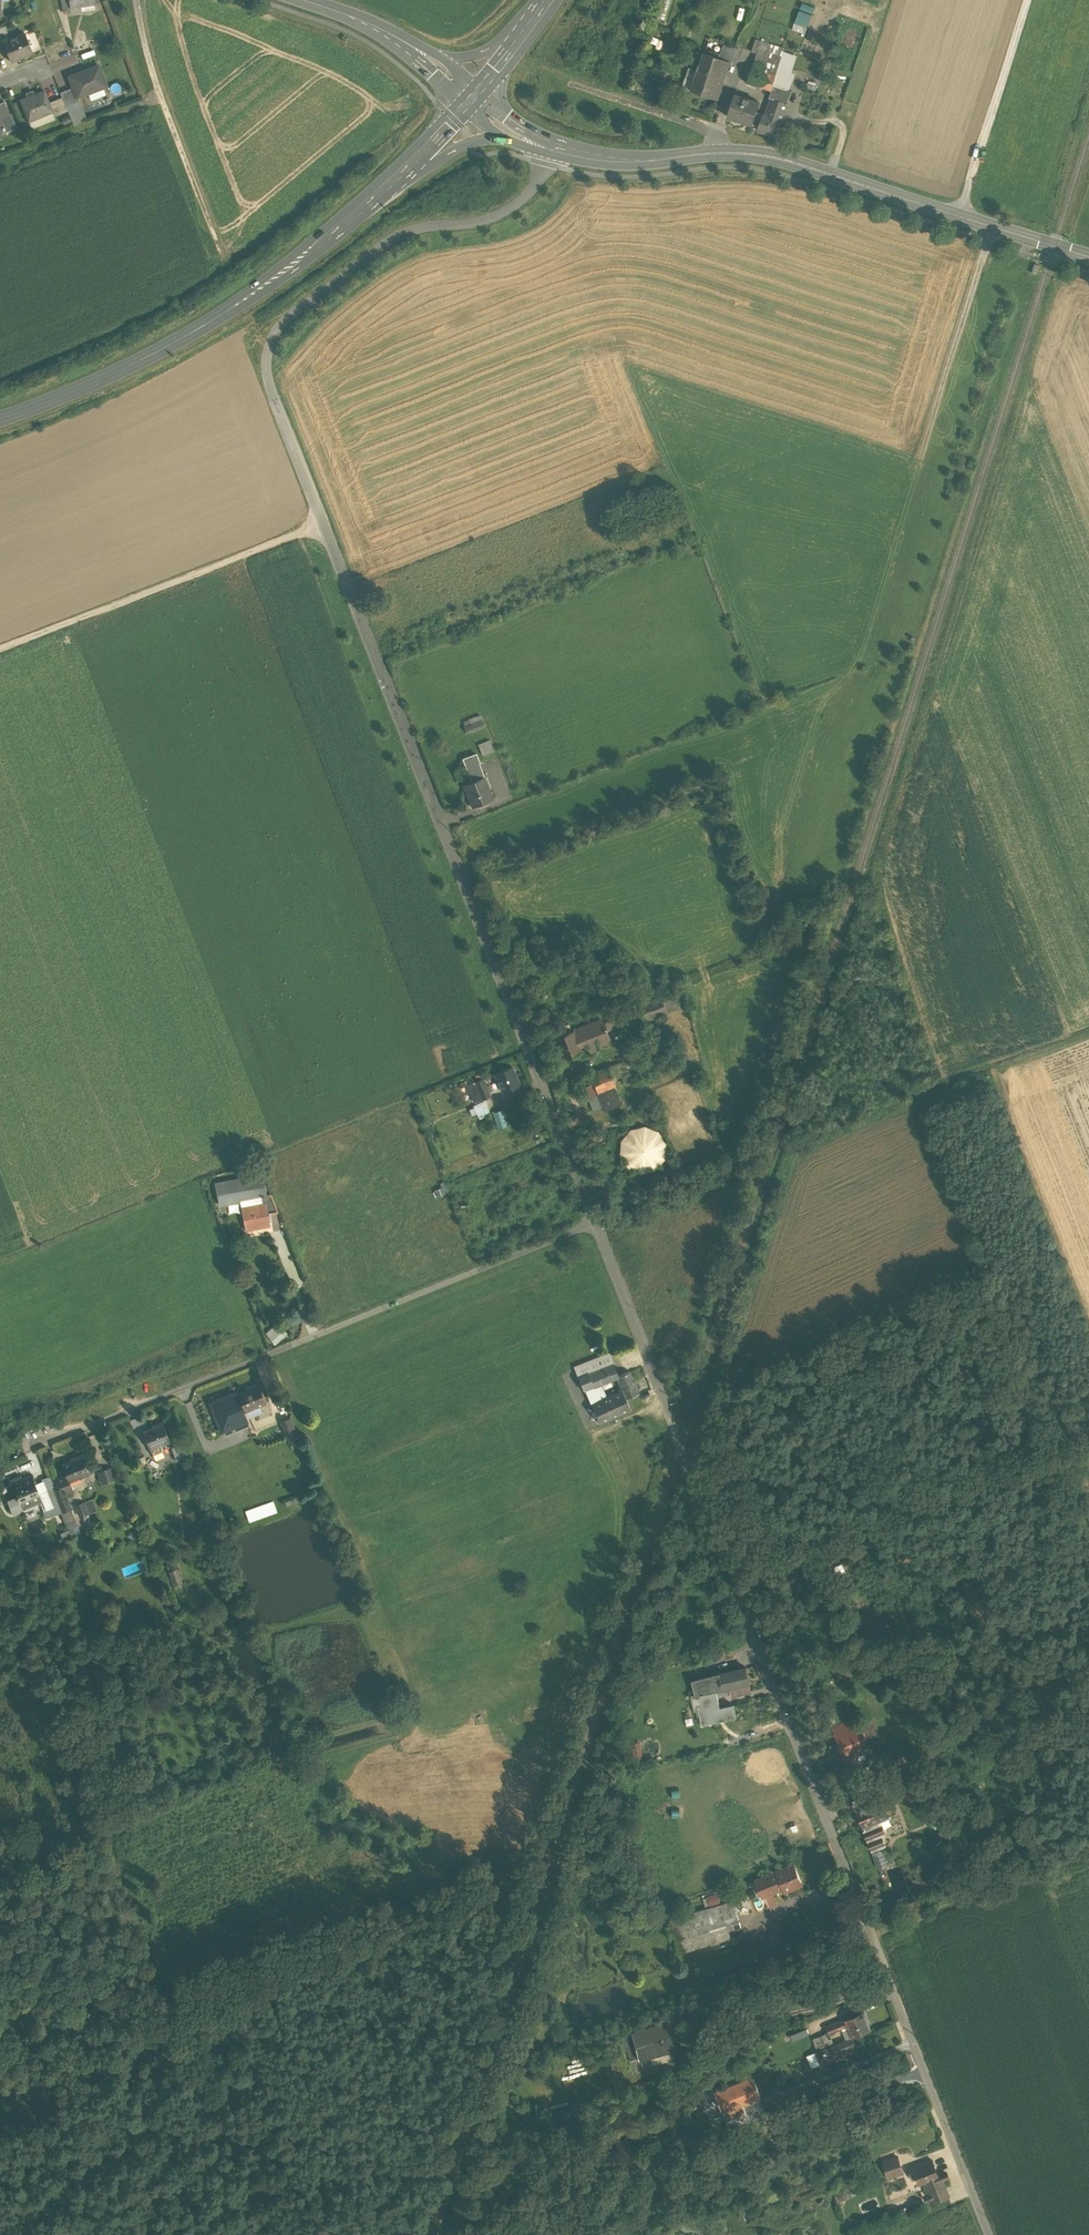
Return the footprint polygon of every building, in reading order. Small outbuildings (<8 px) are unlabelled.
[(654,18),(665,21),(672,0),(660,0),(654,18)] [(799,9),(793,29),(806,33),(812,13),(799,9)] [(26,34),(4,42),(12,62),(33,53),(26,34)] [(784,48),(756,39),(752,52),(758,53),(772,57),(781,60),(784,48)] [(726,60),(705,53),(699,70),(720,78),(726,60)] [(772,57),(758,53),(753,68),(767,73),(772,57)] [(781,60),(772,57),(767,73),(776,76),(781,60)] [(98,66),(70,77),(74,87),(78,97),(106,86),(98,66)] [(767,73),(753,68),(748,82),(771,90),(773,85),(776,76),(767,73)] [(720,78),(699,70),(692,90),(718,100),(722,89),(716,87),(720,78)] [(790,77),(778,73),(773,85),(786,89),(790,77)] [(773,85),(771,90),(769,98),(772,98),(787,104),(791,91),(786,89),(773,85)] [(74,87),(60,93),(62,97),(66,106),(79,101),(78,97),(74,87)] [(45,90),(21,100),(30,121),(53,112),(50,102),(45,90)] [(760,103),(735,94),(728,116),(753,125),(757,112),(760,103)] [(62,97),(50,102),(53,112),(55,116),(67,111),(66,106),(62,97)] [(772,98),(766,116),(781,121),(788,104),(787,104),(772,98)] [(0,104),(0,132),(5,130),(4,128),(13,125),(4,102),(0,104)] [(757,112),(753,125),(759,127),(758,130),(764,115),(757,112)] [(766,116),(764,115),(758,130),(776,136),(781,121),(766,116)] [(480,716),(463,722),(465,727),(464,727),(467,733),(484,726),(480,716)] [(489,740),(478,745),(482,755),(493,751),(489,740)] [(476,753),(462,759),(471,782),(484,777),(479,763),(480,763),(476,753)] [(471,782),(464,785),(472,807),(492,799),(489,790),(486,791),(482,779),(484,778),(484,777),(471,782)] [(601,1020),(572,1031),(573,1033),(554,1040),(561,1058),(588,1047),(589,1049),(592,1050),(595,1049),(597,1046),(596,1044),(609,1039),(605,1030),(606,1030),(605,1027),(604,1028),(601,1020)] [(511,1066),(495,1073),(503,1091),(519,1084),(511,1066)] [(608,1067),(590,1074),(598,1094),(616,1086),(608,1067)] [(483,1078),(467,1084),(475,1102),(490,1095),(489,1092),(492,1091),(489,1084),(486,1086),(483,1078)] [(468,1102),(473,1099),(467,1085),(462,1087),(468,1102)] [(620,1103),(615,1092),(591,1101),(595,1113),(620,1103)] [(473,1104),(478,1116),(489,1112),(485,1100),(473,1104)] [(629,1173),(659,1167),(658,1161),(668,1159),(661,1124),(621,1132),(629,1173)] [(260,1176),(216,1185),(220,1203),(263,1194),(260,1176)] [(277,1209),(271,1193),(265,1195),(271,1211),(277,1209)] [(257,1207),(242,1210),(245,1229),(253,1227),(254,1233),(263,1231),(261,1223),(269,1222),(265,1201),(256,1203),(257,1207)] [(275,1343),(288,1333),(278,1321),(266,1331),(275,1343)] [(609,1352),(574,1366),(578,1376),(596,1369),(613,1362),(609,1352)] [(613,1362),(596,1369),(601,1382),(617,1376),(618,1375),(613,1362)] [(596,1369),(578,1376),(583,1389),(585,1389),(600,1383),(601,1382),(596,1369)] [(618,1375),(617,1376),(622,1389),(622,1390),(626,1398),(638,1393),(630,1371),(618,1375)] [(258,1383),(248,1387),(249,1388),(238,1392),(245,1409),(258,1404),(265,1401),(258,1383)] [(600,1383),(585,1389),(591,1404),(604,1398),(606,1397),(600,1383)] [(606,1397),(604,1398),(607,1406),(609,1406),(626,1398),(622,1390),(606,1397)] [(238,1392),(214,1402),(224,1429),(249,1419),(245,1409),(238,1392)] [(604,1398),(591,1404),(600,1422),(614,1416),(609,1406),(607,1406),(604,1398)] [(626,1398),(609,1406),(614,1416),(631,1409),(626,1398)] [(258,1404),(247,1409),(249,1415),(258,1411),(257,1407),(259,1406),(258,1404)] [(299,1440),(289,1417),(281,1421),(291,1443),(299,1440)] [(162,1422),(152,1426),(153,1427),(143,1431),(150,1448),(160,1444),(169,1440),(162,1422)] [(183,1443),(171,1448),(176,1460),(188,1455),(183,1443)] [(160,1444),(150,1448),(152,1454),(162,1450),(160,1444)] [(81,1454),(71,1458),(72,1460),(62,1463),(67,1474),(71,1484),(80,1480),(79,1476),(88,1473),(81,1454)] [(97,1470),(103,1484),(118,1478),(112,1464),(97,1470)] [(38,1493),(31,1474),(21,1478),(22,1479),(13,1483),(19,1500),(38,1493)] [(67,1474),(57,1478),(59,1484),(61,1484),(65,1493),(73,1490),(71,1484),(67,1474)] [(53,1487),(49,1476),(42,1479),(46,1491),(54,1488),(53,1487)] [(65,1493),(61,1484),(59,1484),(54,1487),(55,1490),(63,1511),(70,1508),(71,1508),(65,1493)] [(63,1511),(55,1490),(48,1493),(53,1506),(44,1510),(47,1517),(54,1514),(63,1511)] [(38,1493),(19,1500),(22,1507),(41,1499),(38,1493)] [(273,1501),(246,1511),(249,1520),(276,1511),(273,1501)] [(83,1503),(76,1505),(80,1516),(87,1513),(83,1503)] [(70,1508),(63,1511),(67,1522),(74,1519),(70,1508)] [(63,1511),(54,1514),(63,1540),(71,1537),(68,1527),(67,1522),(63,1511)] [(74,1519),(67,1522),(68,1527),(76,1524),(74,1519)] [(76,1524),(68,1527),(71,1537),(80,1534),(76,1524)] [(175,1564),(167,1567),(174,1586),(181,1583),(175,1564)] [(810,1570),(807,1571),(808,1577),(826,1573),(824,1567),(821,1567),(816,1568),(810,1570)] [(746,1668),(729,1672),(733,1686),(734,1695),(751,1691),(746,1668)] [(729,1672),(722,1673),(726,1688),(733,1686),(729,1672)] [(722,1673),(705,1677),(708,1692),(716,1690),(726,1688),(722,1673)] [(705,1677),(693,1680),(696,1696),(701,1695),(708,1692),(705,1677)] [(716,1690),(708,1692),(701,1695),(703,1705),(699,1706),(703,1723),(736,1716),(733,1705),(719,1707),(716,1690)] [(857,1732),(844,1737),(850,1753),(863,1748),(857,1732)] [(866,1796),(853,1801),(857,1810),(869,1805),(866,1796)] [(888,1797),(873,1803),(880,1820),(890,1817),(891,1819),(893,1818),(892,1816),(889,1808),(892,1807),(888,1797)] [(869,1805),(857,1810),(873,1850),(885,1845),(881,1835),(886,1833),(880,1820),(873,1803),(869,1805)] [(878,1867),(887,1864),(882,1850),(873,1853),(878,1867)] [(794,1865),(778,1872),(757,1881),(762,1893),(783,1884),(785,1890),(801,1883),(794,1865)] [(721,1902),(717,1891),(705,1895),(709,1906),(721,1902)] [(746,1897),(735,1900),(739,1913),(750,1910),(746,1897)] [(733,1901),(669,1920),(678,1954),(732,1938),(730,1931),(741,1928),(737,1914),(739,1913),(735,1900),(733,1901)] [(864,2011),(857,2014),(855,2011),(850,2014),(851,2016),(846,2018),(850,2029),(853,2037),(871,2029),(864,2011)] [(846,2018),(827,2026),(829,2031),(830,2034),(843,2028),(845,2031),(850,2029),(846,2018)] [(668,2022),(634,2032),(642,2060),(676,2050),(668,2022)] [(824,2041),(821,2035),(814,2038),(819,2050),(834,2044),(832,2038),(824,2041)] [(819,2050),(817,2051),(821,2062),(822,2063),(858,2049),(853,2037),(834,2044),(819,2050)] [(176,2050),(169,2043),(160,2045),(157,2054),(163,2061),(173,2059),(176,2050)] [(817,2051),(808,2054),(813,2065),(821,2062),(817,2051)] [(753,2076),(730,2086),(732,2091),(736,2101),(742,2099),(750,2095),(752,2099),(761,2095),(753,2076)] [(730,2086),(720,2090),(722,2095),(732,2091),(730,2086)] [(732,2091),(722,2095),(720,2090),(716,2091),(723,2111),(743,2102),(742,2099),(736,2101),(732,2091)] [(743,2102),(723,2111),(727,2119),(747,2112),(743,2102)] [(897,2156),(884,2160),(890,2177),(903,2172),(897,2156)] [(932,2159),(922,2162),(909,2167),(913,2178),(918,2176),(920,2183),(921,2183),(924,2190),(921,2191),(925,2201),(948,2192),(943,2179),(949,2177),(947,2172),(938,2175),(932,2159)] [(855,2186),(835,2193),(838,2202),(858,2195),(855,2186)]
